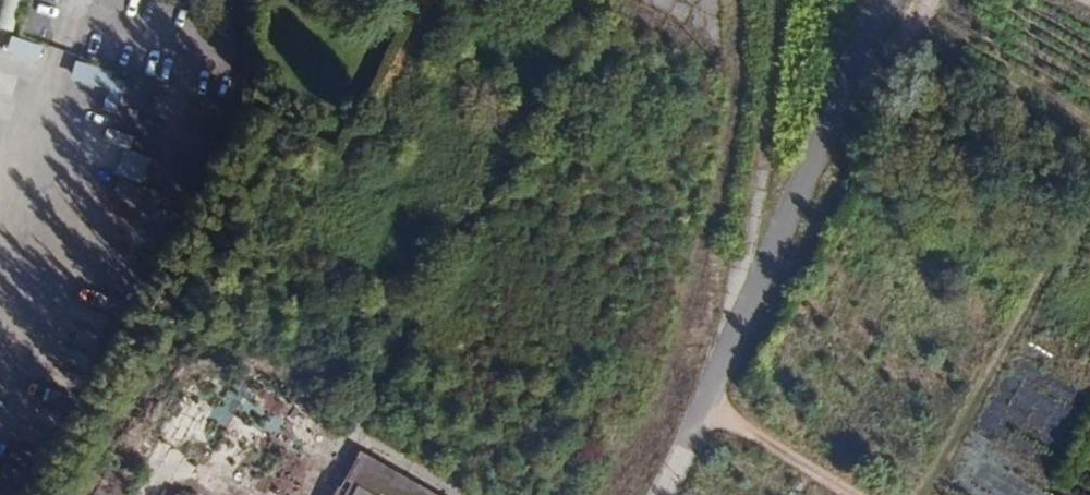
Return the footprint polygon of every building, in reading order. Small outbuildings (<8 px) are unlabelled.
[(21,0),(0,0),(0,4),(0,7),(0,113),(5,114),(12,76),(38,80),(44,45),(5,38),(6,31),(15,32),(21,0)] [(68,100),(116,116),(129,79),(80,63),(68,100)] [(198,165),(121,136),(113,156),(191,185),(198,165)] [(336,494),(426,494),(358,456),(336,494)]
